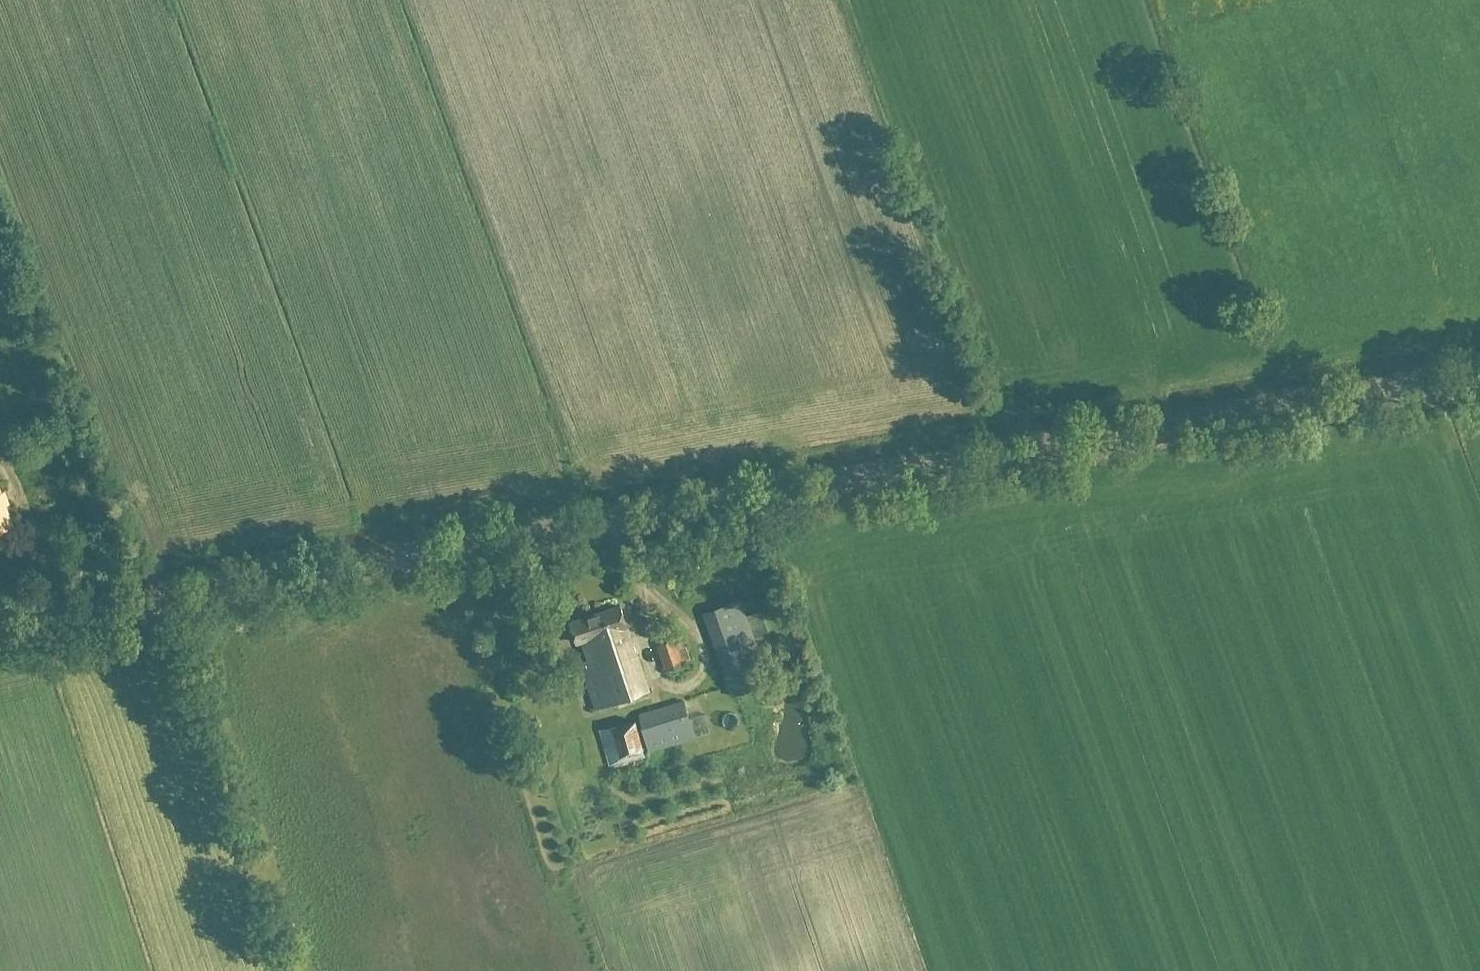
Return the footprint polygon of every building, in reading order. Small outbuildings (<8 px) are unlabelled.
[(8,528),(0,501),(0,530),(8,528)] [(700,613),(728,696),(766,683),(738,600),(700,613)] [(618,607),(593,615),(568,623),(574,644),(580,642),(587,663),(579,666),(593,709),(646,691),(625,627),(618,607)] [(681,635),(670,638),(671,641),(654,646),(663,672),(683,666),(682,660),(688,659),(681,635)] [(635,715),(647,752),(693,737),(680,700),(635,715)] [(607,764),(643,753),(635,718),(597,731),(607,764)]
